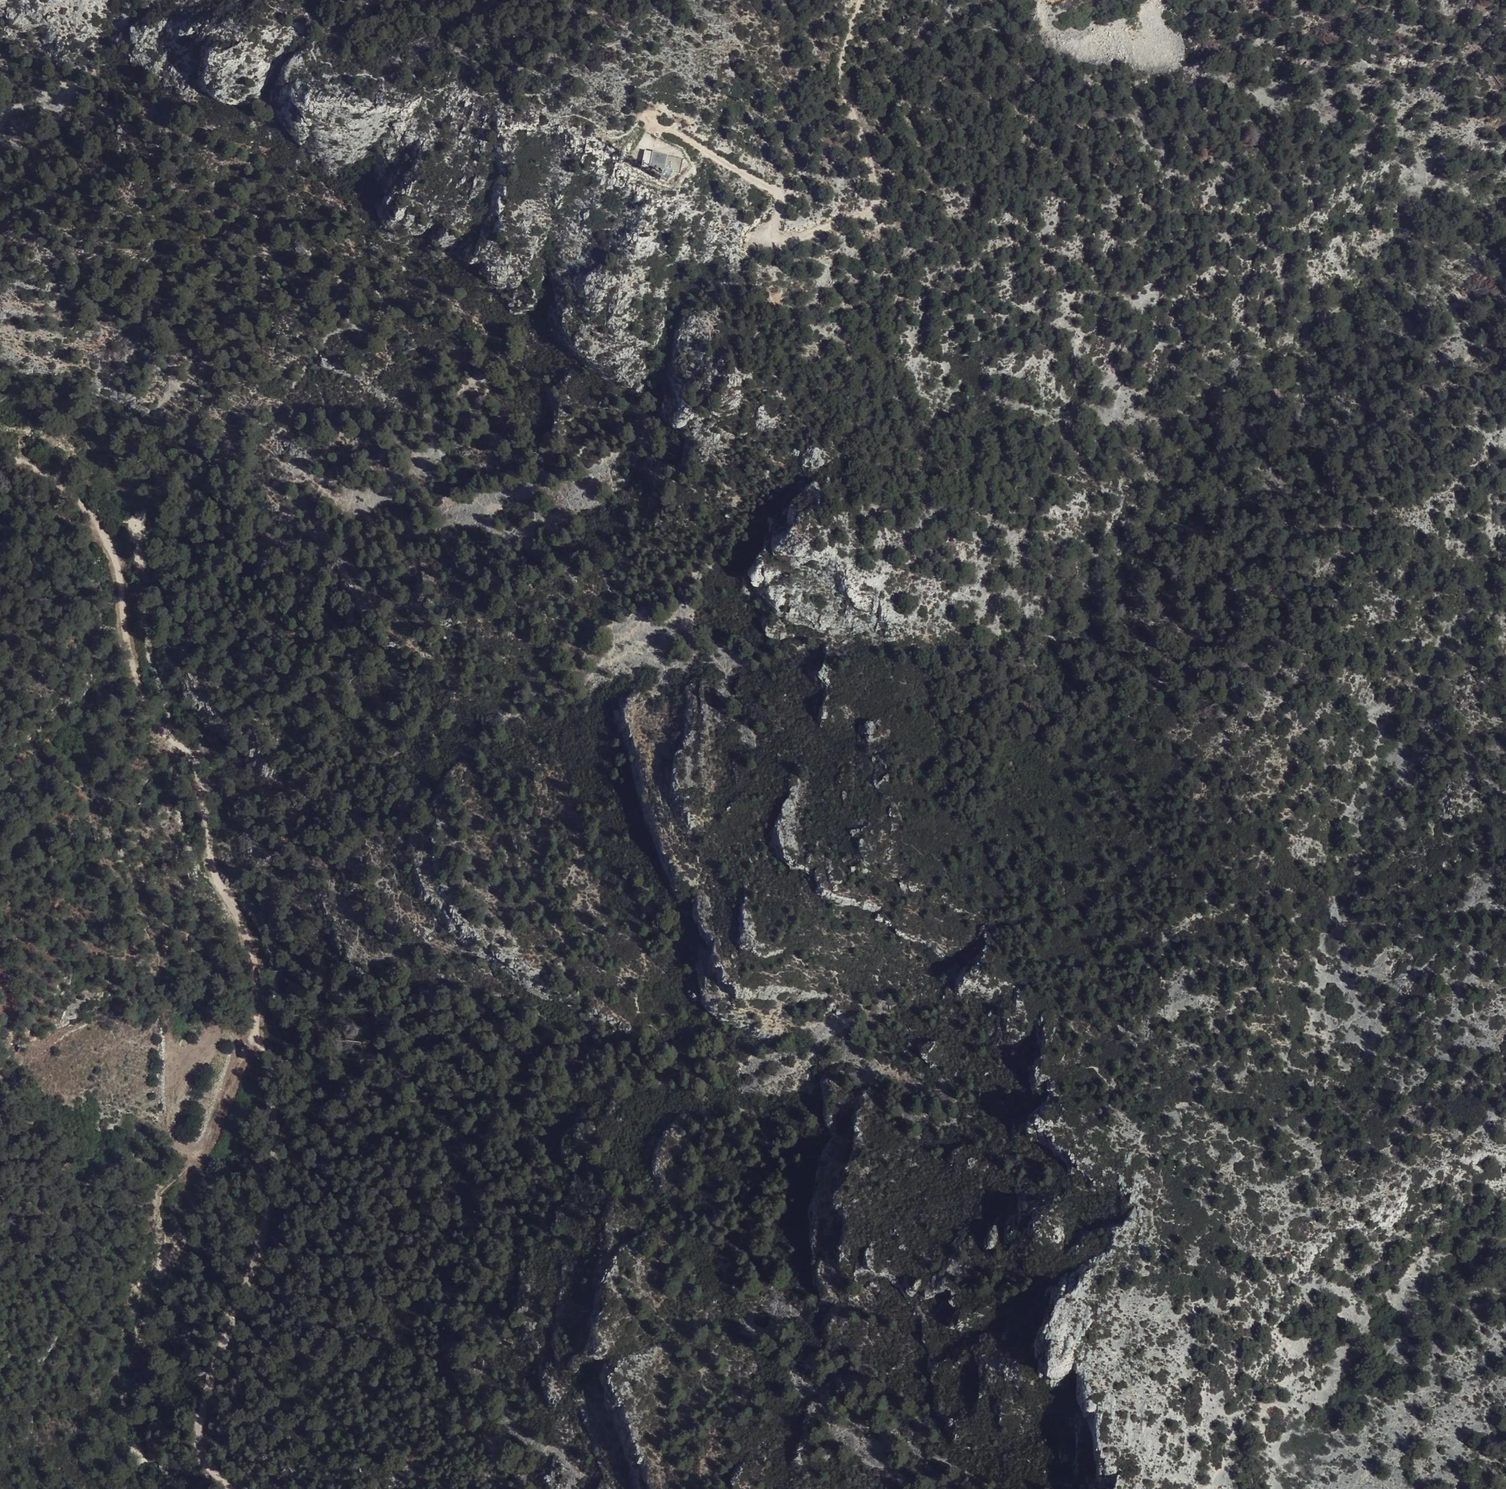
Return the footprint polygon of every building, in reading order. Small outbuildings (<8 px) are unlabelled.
[(642,151),(639,166),(678,174),(681,158),(642,151)]
